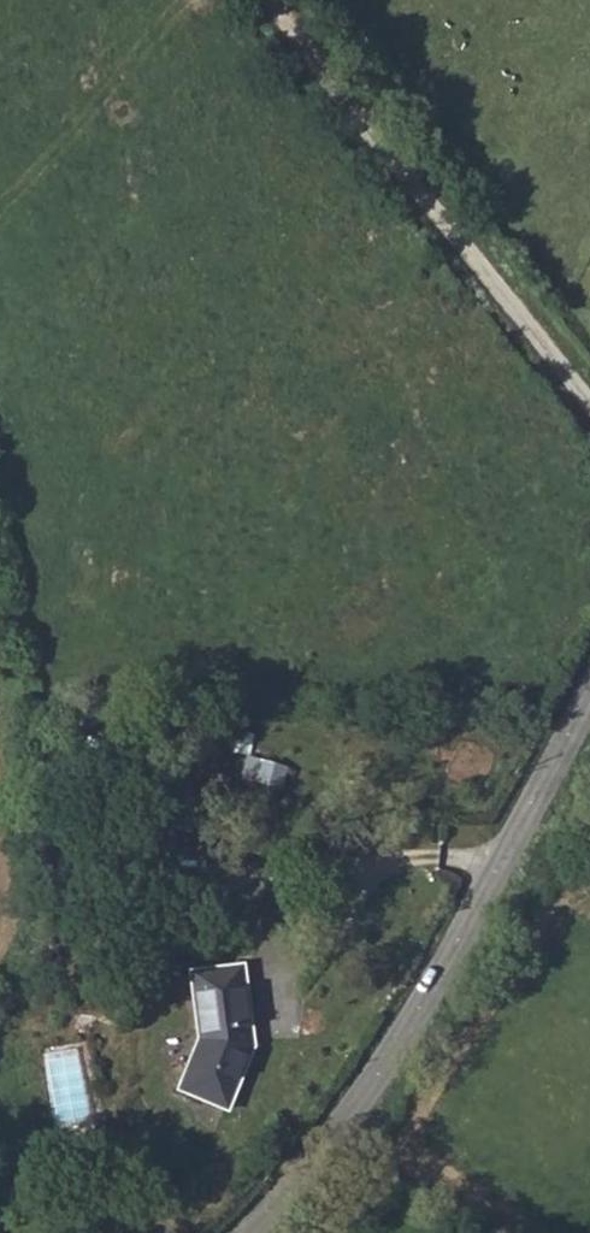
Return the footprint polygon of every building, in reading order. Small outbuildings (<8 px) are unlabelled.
[(266,782),(282,784),(285,761),(246,757),(242,792),(265,795),(266,782)] [(175,1082),(219,1112),(257,1055),(249,978),(195,982),(199,1043),(175,1082)] [(58,1126),(91,1120),(78,1048),(45,1054),(58,1126)]
